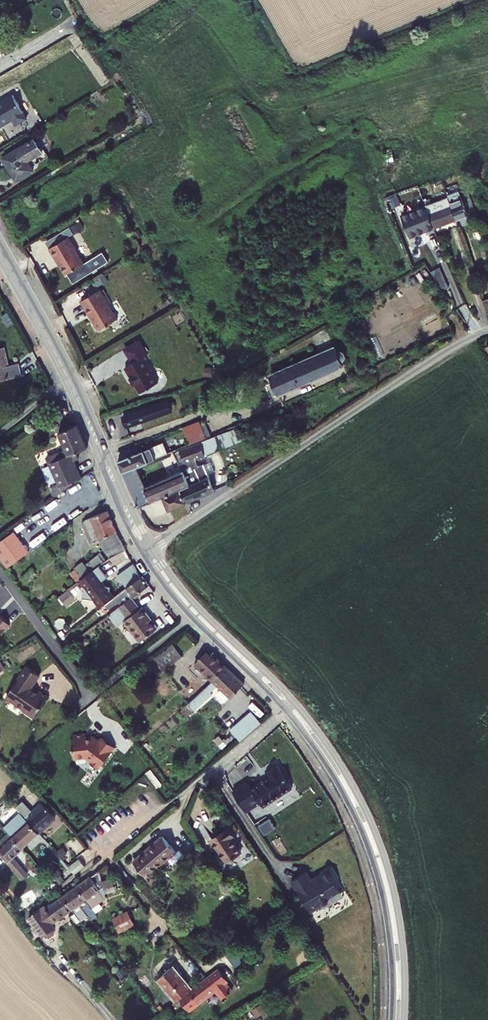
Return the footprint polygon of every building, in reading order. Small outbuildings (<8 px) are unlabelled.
[(10,95),(0,100),(0,128),(22,115),(10,95)] [(37,135),(6,154),(19,176),(36,166),(30,156),(44,147),(37,135)] [(452,197),(460,219),(472,215),(462,188),(450,192),(452,197)] [(449,223),(460,219),(452,197),(441,201),(449,223)] [(438,227),(449,223),(441,201),(429,205),(438,227)] [(429,205),(405,214),(414,236),(438,227),(429,205)] [(80,247),(73,235),(53,246),(60,258),(61,257),(70,273),(87,262),(79,248),(80,247)] [(104,286),(84,298),(93,313),(94,313),(97,319),(97,322),(99,326),(102,326),(102,327),(121,316),(112,302),(113,302),(104,286)] [(150,350),(142,336),(128,345),(136,358),(128,363),(135,373),(134,373),(138,380),(138,379),(144,389),(151,384),(151,385),(153,384),(153,383),(161,378),(155,367),(156,365),(152,360),(150,359),(146,353),(150,350)] [(340,345),(277,375),(285,394),(348,364),(347,361),(349,360),(350,358),(350,356),(350,353),(348,351),(347,350),(344,349),(342,350),(340,345)] [(0,350),(0,380),(25,376),(23,363),(13,365),(10,348),(0,350)] [(173,396),(129,412),(133,423),(141,419),(140,417),(156,411),(157,414),(176,407),(173,396)] [(210,435),(203,417),(186,424),(193,442),(210,435)] [(80,458),(78,453),(88,447),(78,425),(58,434),(66,456),(59,459),(69,483),(60,488),(61,492),(73,484),(72,482),(83,476),(75,460),(80,458)] [(179,450),(183,460),(193,482),(184,486),(190,499),(218,488),(212,473),(211,474),(206,462),(199,464),(196,458),(244,438),(239,425),(179,450)] [(127,469),(141,464),(178,448),(175,441),(157,448),(156,445),(122,458),(127,469)] [(120,453),(122,458),(134,453),(132,448),(120,453)] [(149,483),(141,464),(127,469),(143,504),(167,494),(173,506),(190,499),(184,486),(193,482),(183,460),(177,462),(181,470),(149,483)] [(115,531),(107,510),(80,524),(89,544),(100,540),(109,558),(124,551),(115,531)] [(32,551),(17,529),(0,541),(0,546),(13,564),(32,551)] [(97,556),(83,566),(89,573),(98,566),(102,563),(97,556)] [(81,580),(89,573),(83,566),(81,564),(73,570),(81,580)] [(126,590),(140,579),(132,565),(116,577),(126,590)] [(104,574),(98,566),(89,573),(81,580),(77,582),(82,589),(81,600),(96,602),(101,608),(104,606),(111,600),(109,597),(108,588),(101,586),(99,583),(103,580),(104,574)] [(117,603),(120,607),(132,598),(149,586),(143,578),(140,579),(126,590),(111,600),(104,606),(107,610),(117,603)] [(157,628),(142,608),(140,610),(132,598),(120,607),(108,616),(116,627),(124,622),(139,642),(157,628)] [(14,623),(4,613),(0,617),(0,638),(14,623)] [(156,660),(166,673),(189,654),(179,641),(156,660)] [(214,647),(201,661),(220,679),(232,664),(214,647)] [(44,673),(32,664),(11,694),(28,707),(27,709),(37,716),(53,695),(44,688),(43,690),(35,685),(44,673)] [(251,682),(232,664),(220,679),(215,684),(194,701),(200,707),(217,693),(215,690),(224,683),(238,697),(251,682)] [(194,701),(215,684),(210,679),(189,696),(194,701)] [(246,742),(267,724),(257,712),(236,730),(246,742)] [(87,750),(87,758),(100,758),(104,763),(104,766),(108,770),(111,770),(126,757),(124,756),(129,751),(118,741),(116,744),(114,741),(113,742),(108,738),(107,739),(102,739),(102,736),(89,736),(89,739),(87,739),(87,747),(87,750)] [(256,780),(241,789),(254,810),(269,801),(271,805),(301,786),(286,764),(276,771),(278,775),(261,787),(256,780)] [(22,804),(31,814),(44,829),(59,814),(46,800),(38,807),(29,797),(22,804)] [(31,814),(16,829),(28,844),(44,829),(31,814)] [(271,821),(262,825),(265,832),(275,827),(271,821)] [(236,827),(220,838),(235,860),(249,851),(239,837),(242,835),(236,827)] [(16,829),(1,843),(23,866),(28,862),(19,852),(28,844),(16,829)] [(161,870),(184,849),(172,834),(142,860),(159,880),(165,876),(161,870)] [(51,855),(60,847),(54,840),(45,848),(51,855)] [(214,857),(206,846),(195,855),(203,866),(214,857)] [(90,862),(84,855),(74,864),(80,871),(90,862)] [(34,870),(28,862),(23,866),(29,874),(34,870)] [(104,867),(84,882),(93,895),(100,904),(110,897),(107,886),(111,882),(104,867)] [(335,869),(323,877),(324,879),(317,883),(316,881),(310,873),(295,883),(314,913),(327,906),(329,909),(345,899),(342,894),(337,886),(338,882),(340,877),(335,869)] [(84,882),(69,893),(78,906),(93,895),(84,882)] [(69,893),(53,904),(63,916),(78,906),(69,893)] [(63,916),(53,904),(51,902),(33,913),(47,933),(48,933),(50,935),(52,936),(55,936),(61,932),(61,928),(59,925),(60,924),(58,919),(63,916)] [(120,931),(137,924),(130,909),(114,916),(120,931)] [(172,992),(189,979),(178,962),(161,978),(172,992)] [(221,970),(213,975),(217,980),(225,975),(221,970)] [(225,975),(217,980),(224,991),(229,987),(231,985),(225,975)] [(181,997),(193,989),(195,988),(189,979),(172,992),(177,1000),(181,997)] [(208,979),(195,988),(193,989),(202,1004),(218,993),(219,994),(224,991),(217,980),(215,981),(208,979)] [(234,995),(229,987),(224,991),(219,994),(224,1002),(234,995)] [(202,1004),(193,989),(181,997),(190,1010),(197,1006),(196,1004),(199,1001),(202,1004)]
